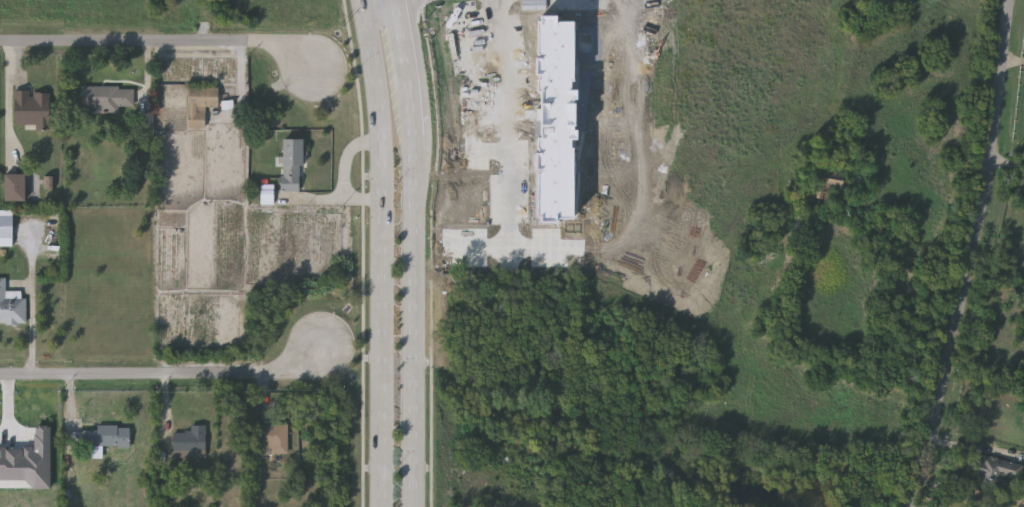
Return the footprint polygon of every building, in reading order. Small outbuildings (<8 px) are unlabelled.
[(575,220),(575,140),(577,140),(577,100),(579,100),(579,90),(576,90),(576,20),(560,20),(560,15),(539,15),(539,220),(575,220)] [(81,85),(127,85),(127,109),(81,109),(81,85)] [(217,86),(217,105),(205,105),(205,127),(186,127),(186,86),(217,86)] [(49,127),(14,127),(14,90),(49,90),(49,127)] [(140,128),(155,128),(155,113),(140,113),(140,128)] [(301,137),(301,191),(280,191),(280,137),(301,137)] [(6,201),(27,201),(27,174),(6,174),(6,201)] [(45,189),(55,189),(55,176),(45,176),(45,189)] [(843,191),(844,181),(821,177),(819,188),(810,187),(808,198),(830,202),(832,189),(843,191)] [(275,205),(275,185),(262,185),(262,204),(275,205)] [(11,245),(0,245),(0,210),(11,210),(11,245)] [(160,226),(160,211),(183,211),(183,226),(160,226)] [(24,322),(0,322),(0,277),(5,277),(5,291),(24,291),(24,322)] [(258,453),(258,423),(287,423),(287,453),(258,453)] [(129,426),(129,446),(71,445),(71,429),(96,430),(97,425),(129,426)] [(190,425),(206,425),(206,457),(173,457),(173,432),(190,432),(190,425)] [(53,426),(36,426),(35,448),(0,448),(0,479),(4,479),(4,488),(52,489),(53,426)] [(1023,465),(1020,481),(1006,477),(1002,494),(973,487),(982,454),(1023,465)]
